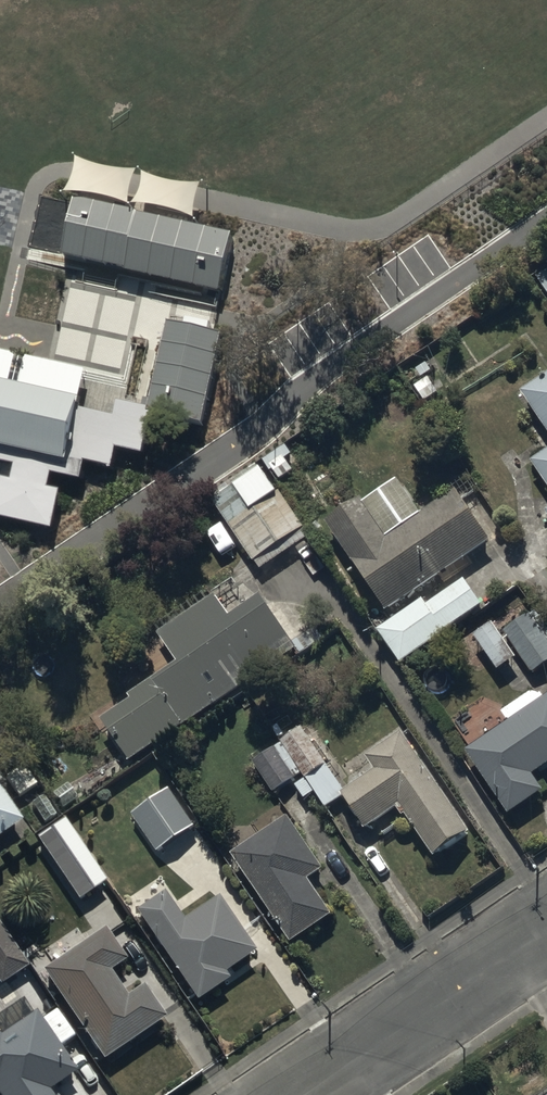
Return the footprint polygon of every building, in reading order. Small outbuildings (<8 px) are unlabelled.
[(233,231),(71,197),(58,258),(220,291),(233,231)] [(536,275),(546,291),(546,268),(536,275)] [(0,324),(0,432),(89,451),(101,392),(125,397),(135,353),(0,324)] [(521,389),(546,427),(546,371),(521,389)] [(533,460),(546,481),(546,450),(533,460)] [(311,536),(261,464),(210,500),(260,572),(311,536)] [(389,610),(490,539),(455,490),(391,535),(365,498),(329,523),(389,610)] [(426,599),(383,629),(380,631),(404,665),(448,634),(447,631),(484,606),(466,581),(431,606),(426,599)] [(102,722),(129,764),(298,654),(261,596),(231,615),(218,594),(158,633),(177,662),(128,694),(133,702),(102,722)] [(532,614),(503,634),(494,622),(475,635),(500,671),(522,656),(535,674),(546,665),(546,636),(532,614)] [(546,768),(546,694),(540,685),(504,711),(511,720),(468,752),(512,813),(546,789),(536,775),(546,768)] [(335,769),(304,726),(255,760),(278,793),(296,781),(309,799),(317,793),(329,809),(345,798),(367,829),(402,804),(438,856),(436,857),(437,858),(475,832),(398,724),(335,769)] [(199,825),(172,787),(135,813),(161,851),(199,825)] [(0,788),(0,835),(23,819),(0,788)] [(290,817),(236,853),(296,945),(339,917),(314,880),(326,872),(290,817)] [(110,882),(65,818),(35,839),(80,903),(110,882)] [(167,893),(138,912),(198,1006),(229,986),(223,975),(257,953),(221,897),(185,921),(167,893)] [(1,986),(30,968),(0,922),(0,985),(1,986)] [(127,962),(107,931),(45,973),(104,1062),(169,1018),(149,988),(130,1001),(111,973),(127,962)] [(2,1094),(62,1094),(55,1085),(78,1070),(37,1009),(2,1033),(0,1030),(0,1092),(2,1094)]
